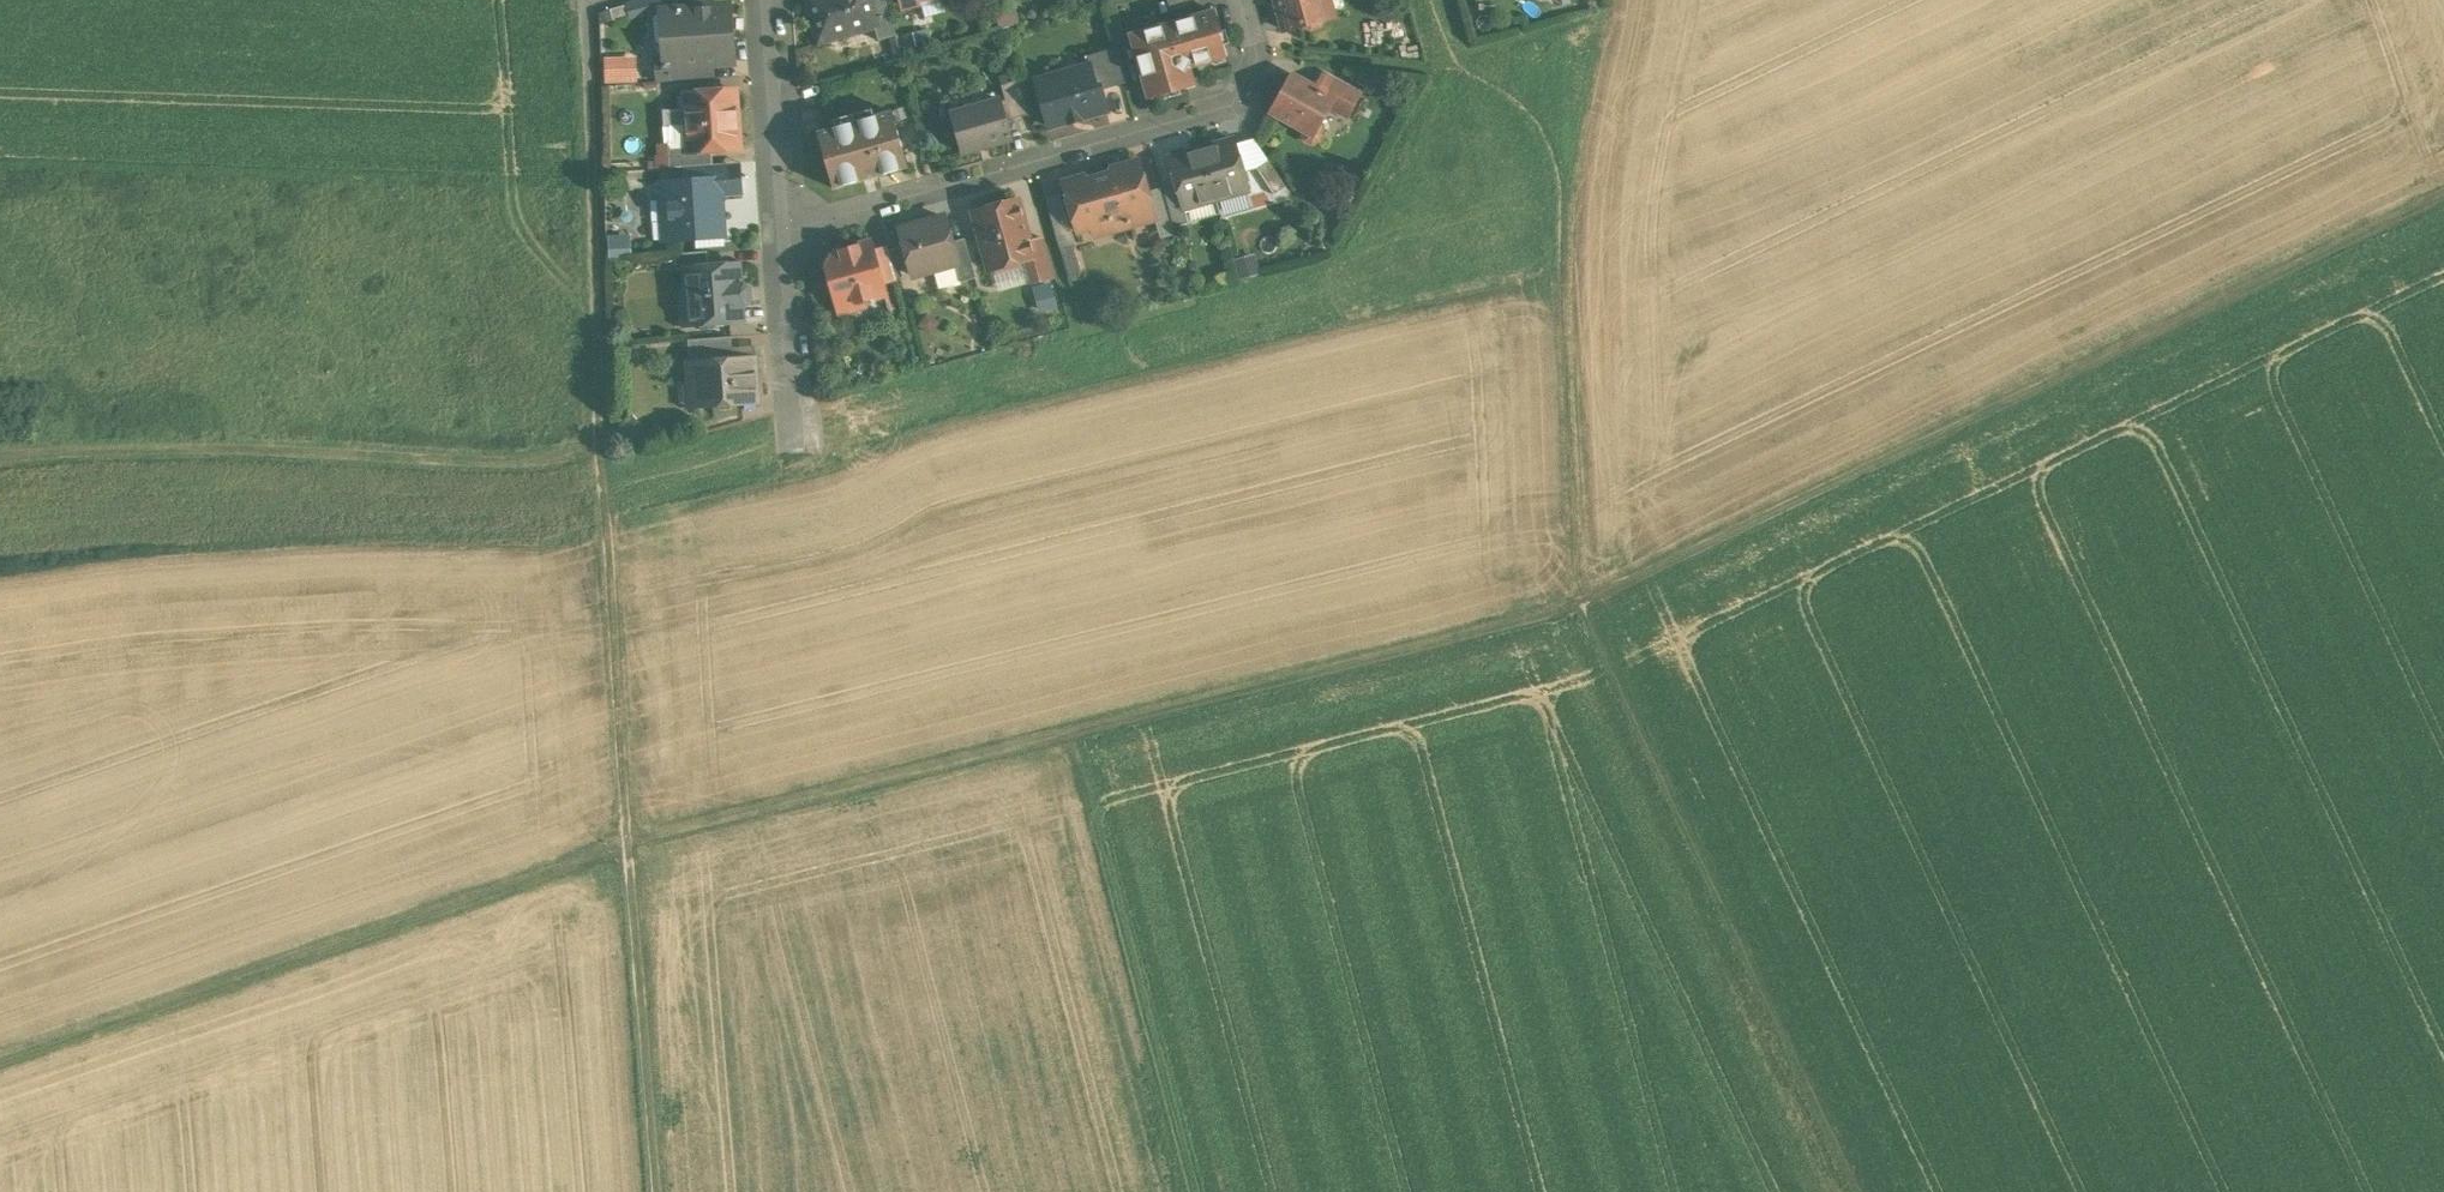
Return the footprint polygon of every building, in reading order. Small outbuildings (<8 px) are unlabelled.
[(819,43),(874,28),(878,26),(870,0),(806,0),(819,43)] [(878,26),(874,28),(878,41),(895,36),(885,0),(870,0),(878,26)] [(1170,11),(1198,4),(1197,0),(1167,0),(1170,11)] [(1284,31),(1304,25),(1311,29),(1319,27),(1323,20),(1328,18),(1323,0),(1275,0),(1284,31)] [(695,9),(661,12),(665,59),(665,68),(699,65),(733,62),(729,6),(710,8),(710,2),(694,3),(695,9)] [(628,5),(610,10),(613,22),(631,17),(628,5)] [(1215,11),(1130,35),(1148,99),(1165,95),(1164,91),(1177,88),(1178,91),(1194,86),(1191,75),(1187,73),(1192,64),(1195,66),(1214,61),(1213,57),(1225,54),(1219,34),(1221,34),(1215,11)] [(1118,47),(1084,57),(1089,73),(1091,72),(1096,89),(1100,88),(1100,91),(1128,83),(1118,47)] [(604,80),(631,81),(632,56),(604,55),(604,80)] [(699,65),(665,68),(665,59),(656,60),(658,83),(701,79),(699,65)] [(1070,78),(1063,74),(1036,81),(1049,127),(1106,111),(1100,91),(1100,88),(1096,89),(1091,72),(1089,73),(1070,78)] [(1359,95),(1323,75),(1315,89),(1334,99),(1330,107),(1347,116),(1359,95)] [(1315,89),(1292,76),(1271,112),(1302,129),(1305,140),(1312,144),(1319,142),(1323,135),(1320,124),(1330,107),(1334,99),(1315,89)] [(1018,81),(1001,85),(1011,120),(1028,115),(1018,81)] [(735,91),(685,95),(688,143),(689,152),(711,150),(739,148),(735,91)] [(1001,101),(950,115),(961,152),(1012,138),(1001,101)] [(892,112),(817,133),(833,189),(907,168),(892,112)] [(1233,140),(1201,149),(1215,200),(1248,191),(1233,140)] [(711,150),(689,152),(688,143),(668,144),(669,168),(683,167),(712,165),(711,150)] [(1201,149),(1169,158),(1177,188),(1183,209),(1215,200),(1201,149)] [(1286,188),(1268,160),(1256,168),(1274,195),(1286,188)] [(1085,177),(1063,183),(1077,232),(1111,222),(1114,231),(1129,227),(1128,224),(1130,223),(1129,221),(1153,214),(1148,195),(1139,162),(1110,170),(1111,174),(1087,181),(1085,177)] [(712,165),(683,167),(684,182),(717,179),(718,198),(743,196),(742,177),(727,178),(726,164),(712,165)] [(684,182),(672,183),(673,199),(666,199),(668,225),(675,224),(676,240),(724,236),(723,218),(720,218),(718,198),(717,179),(684,182)] [(1183,209),(1177,188),(1163,192),(1173,227),(1187,223),(1183,209)] [(1173,227),(1163,192),(1148,195),(1153,214),(1161,238),(1176,234),(1173,227)] [(1063,195),(1046,199),(1069,280),(1086,275),(1063,195)] [(1018,200),(973,213),(989,270),(1032,258),(1033,258),(1030,243),(1018,200)] [(944,217),(900,230),(913,276),(955,264),(957,264),(951,243),(944,217)] [(964,239),(951,243),(957,264),(955,264),(960,283),(976,278),(964,239)] [(1030,243),(1033,258),(1032,258),(1038,280),(1055,276),(1044,239),(1030,243)] [(871,242),(837,251),(827,270),(839,313),(867,305),(865,301),(886,295),(882,283),(873,252),(871,242)] [(887,248),(873,252),(882,283),(896,279),(887,248)] [(707,252),(675,255),(676,270),(686,269),(686,268),(708,266),(707,252)] [(708,266),(686,268),(686,269),(690,326),(714,324),(717,326),(723,326),(726,323),(743,322),(742,306),(745,305),(748,301),(747,288),(743,284),(740,284),(738,264),(708,266)] [(731,337),(688,340),(690,363),(733,360),(731,337)] [(690,363),(688,363),(690,385),(694,384),(696,407),(715,405),(721,410),(731,410),(736,404),(758,402),(755,358),(733,360),(690,363)]
